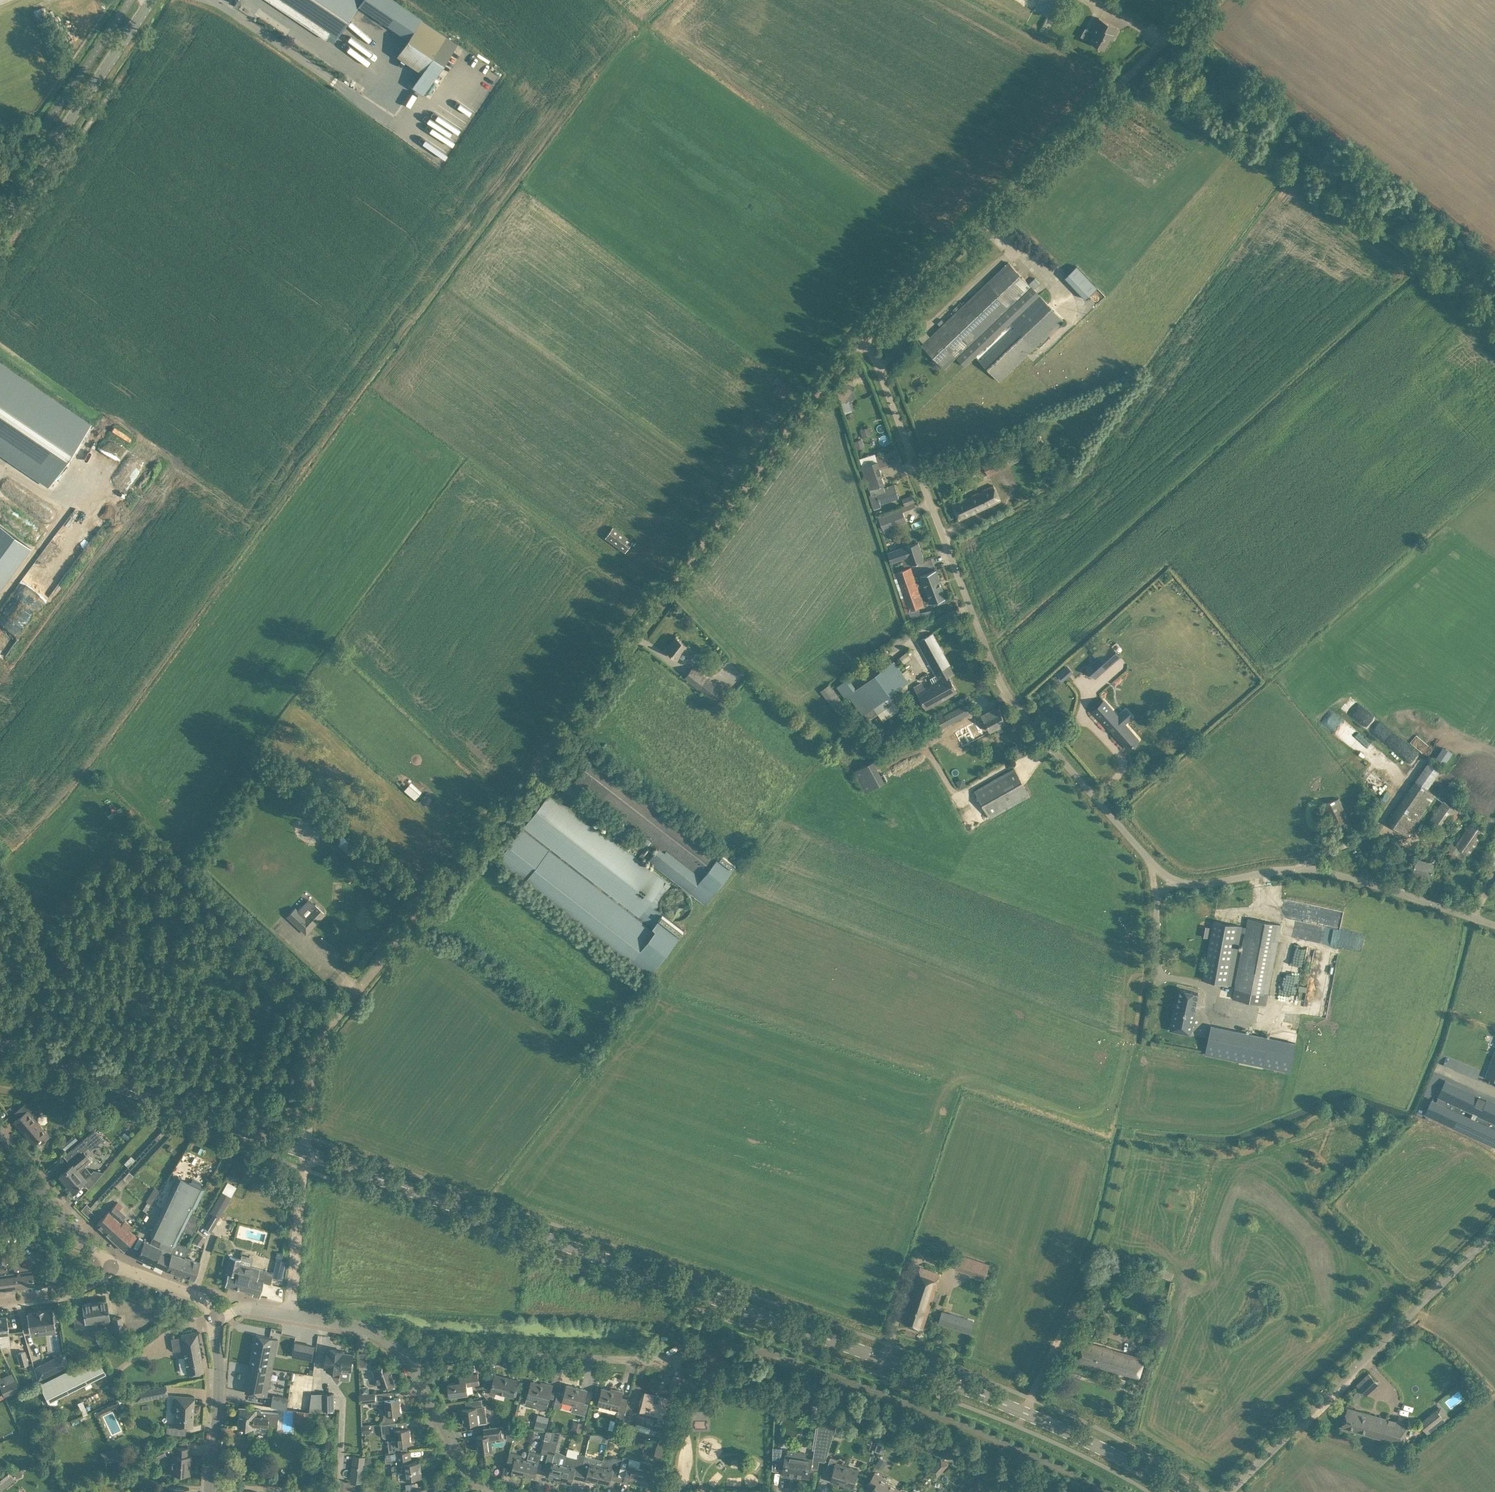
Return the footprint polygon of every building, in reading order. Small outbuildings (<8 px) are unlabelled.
[(332,42),(338,33),(339,34),(357,8),(359,5),(383,21),(408,39),(397,55),(421,71),(411,86),(422,93),(457,43),(447,36),(393,0),(270,0),(332,42)] [(1047,18),(1057,0),(1015,0),(1047,18)] [(40,7),(33,10),(38,20),(45,17),(40,7)] [(1081,36),(1091,41),(1104,49),(1112,34),(1115,35),(1119,28),(1099,17),(1091,31),(1085,28),(1081,36)] [(348,36),(341,46),(363,61),(370,51),(348,36)] [(367,87),(369,83),(347,69),(344,73),(367,87)] [(439,162),(473,114),(457,103),(446,119),(438,114),(434,121),(432,119),(419,138),(422,140),(417,146),(439,162)] [(944,368),(956,357),(965,366),(975,356),(999,381),(1063,319),(1033,288),(1039,282),(1035,278),(1029,284),(1008,262),(922,344),(944,368)] [(1077,265),(1065,277),(1085,298),(1097,286),(1077,265)] [(49,485),(90,424),(29,382),(0,363),(0,451),(49,485)] [(834,393),(846,399),(854,385),(842,379),(834,393)] [(870,426),(860,429),(863,437),(872,434),(870,426)] [(1011,464),(1004,449),(981,460),(988,474),(1011,464)] [(889,451),(876,456),(880,468),(894,464),(889,451)] [(870,455),(860,458),(862,466),(870,489),(872,494),(870,495),(874,508),(881,506),(880,503),(889,500),(899,497),(895,484),(885,487),(883,487),(882,485),(885,484),(880,468),(876,456),(875,453),(870,455)] [(994,484),(961,499),(952,504),(959,519),(1002,500),(994,484)] [(904,498),(906,504),(915,500),(913,494),(904,498)] [(883,530),(906,521),(902,508),(879,517),(883,530)] [(613,526),(605,537),(625,551),(633,540),(613,526)] [(28,544),(0,527),(0,589),(28,544)] [(905,546),(897,548),(887,552),(890,562),(909,556),(911,563),(924,559),(918,541),(905,545),(905,546)] [(896,572),(894,573),(895,578),(898,577),(905,596),(901,597),(903,604),(909,619),(912,618),(909,609),(919,606),(923,604),(917,587),(918,587),(911,567),(896,572)] [(921,576),(930,602),(946,597),(936,570),(921,576)] [(928,707),(957,691),(947,675),(954,671),(932,632),(918,640),(940,679),(926,687),(922,680),(915,684),(928,707)] [(692,659),(696,662),(701,655),(677,637),(667,650),(678,658),(682,652),(692,659)] [(1098,658),(1087,667),(1095,676),(1106,667),(1098,658)] [(848,677),(837,686),(845,697),(848,695),(863,715),(865,713),(866,712),(870,718),(878,713),(884,721),(901,709),(890,695),(904,685),(909,680),(908,678),(904,673),(895,660),(889,665),(857,688),(848,677)] [(686,676),(713,696),(724,705),(731,695),(694,666),(686,676)] [(1068,666),(1058,675),(1063,681),(1073,672),(1068,666)] [(833,706),(842,700),(829,683),(820,689),(833,706)] [(1104,701),(1094,710),(1120,739),(1128,748),(1129,747),(1132,744),(1133,744),(1134,743),(1134,742),(1138,739),(1138,738),(1104,701)] [(938,729),(969,713),(965,704),(934,720),(938,729)] [(960,731),(956,734),(963,747),(998,727),(1006,723),(997,706),(988,711),(974,719),(977,722),(968,727),(966,723),(958,727),(960,731)] [(1016,745),(1011,748),(1018,758),(1023,755),(1016,745)] [(1445,747),(1438,758),(1444,762),(1451,750),(1445,747)] [(596,755),(575,781),(583,787),(644,835),(640,840),(650,848),(654,842),(665,851),(655,865),(705,904),(716,890),(733,869),(737,864),(723,853),(721,852),(604,761),(596,755)] [(878,759),(855,771),(867,791),(888,778),(878,759)] [(1430,760),(1393,814),(1387,822),(1407,836),(1436,795),(1427,788),(1441,768),(1430,760)] [(1382,792),(1389,782),(1363,763),(1355,773),(1382,792)] [(1014,768),(1005,773),(975,790),(990,817),(1029,795),(1014,768)] [(962,777),(956,781),(960,787),(966,784),(962,777)] [(409,783),(404,789),(415,799),(420,793),(409,783)] [(522,828),(497,861),(524,882),(522,884),(522,885),(627,967),(645,980),(674,942),(684,930),(651,903),(668,881),(640,860),(650,848),(647,846),(638,858),(551,791),(522,828)] [(1339,798),(1332,801),(1323,805),(1338,839),(1354,832),(1339,798)] [(1455,800),(1451,805),(1444,800),(1427,825),(1440,834),(1452,816),(1455,819),(1460,812),(1464,815),(1469,809),(1455,800)] [(1456,845),(1452,851),(1463,859),(1467,853),(1469,854),(1486,829),(1474,820),(1456,845)] [(346,839),(343,842),(352,851),(355,847),(346,839)] [(1416,857),(1415,861),(1412,870),(1430,876),(1437,855),(1429,852),(1426,860),(1416,857)] [(679,887),(677,886),(675,887),(673,887),(672,887),(670,888),(668,889),(667,890),(665,892),(664,893),(663,895),(663,897),(662,899),(662,900),(662,902),(662,904),(662,906),(663,908),(664,909),(665,911),(666,912),(668,914),(669,915),(671,916),(673,916),(675,917),(677,917),(679,917),(680,916),(682,916),(684,915),(686,914),(687,913),(688,911),(690,910),(691,908),(691,906),(692,905),(692,903),(692,901),(692,899),(691,897),(691,895),(690,894),(689,892),(687,891),(686,889),(684,888),(683,888),(681,887),(679,887)] [(325,912),(309,898),(298,909),(295,906),(287,915),(306,932),(325,912)] [(1245,935),(1243,944),(1233,998),(1265,1004),(1277,941),(1279,933),(1281,924),(1248,917),(1247,927),(1245,935)] [(1231,984),(1240,935),(1242,926),(1214,921),(1203,978),(1231,984)] [(1198,992),(1180,988),(1177,1005),(1176,1005),(1170,1029),(1180,1031),(1190,1034),(1196,1009),(1195,1009),(1198,992)] [(1295,1043),(1211,1025),(1205,1053),(1290,1071),(1295,1043)] [(1480,1062),(1487,1064),(1494,1040),(1494,1036),(1473,1029),(1459,1067),(1476,1073),(1480,1062)] [(1490,1065),(1486,1076),(1494,1079),(1494,1051),(1490,1065)] [(1494,1122),(1494,1104),(1446,1081),(1439,1097),(1494,1122)] [(31,1097),(14,1112),(18,1117),(14,1121),(34,1144),(39,1139),(42,1142),(49,1136),(31,1114),(34,1111),(39,1107),(37,1105),(38,1105),(31,1097)] [(1432,1100),(1426,1113),(1494,1145),(1494,1129),(1432,1100)] [(70,1164),(60,1174),(72,1189),(84,1179),(77,1171),(90,1160),(83,1151),(86,1148),(88,1150),(102,1139),(93,1129),(62,1156),(70,1164)] [(161,1137),(159,1140),(162,1143),(169,1135),(164,1130),(159,1136),(161,1137)] [(74,1134),(61,1145),(66,1151),(78,1140),(74,1134)] [(170,1144),(167,1148),(174,1154),(177,1150),(170,1144)] [(138,1161),(143,1164),(149,1156),(144,1152),(138,1161)] [(130,1155),(125,1162),(129,1165),(135,1158),(130,1155)] [(127,1168),(114,1183),(121,1189),(134,1174),(127,1168)] [(91,1172),(90,1173),(96,1179),(103,1172),(93,1169),(91,1172)] [(141,1246),(136,1255),(166,1269),(172,1253),(177,1243),(176,1243),(183,1229),(191,1212),(204,1186),(179,1174),(173,1187),(158,1217),(151,1233),(153,1234),(150,1242),(144,1239),(141,1246)] [(212,1213),(205,1227),(211,1231),(219,1216),(237,1186),(228,1181),(210,1212),(212,1213)] [(284,1187),(276,1183),(271,1193),(280,1197),(284,1187)] [(154,1187),(146,1200),(151,1203),(159,1190),(154,1187)] [(90,1206),(87,1203),(81,1209),(89,1217),(93,1212),(92,1210),(101,1200),(98,1198),(90,1206)] [(96,1223),(124,1250),(137,1236),(130,1230),(133,1227),(125,1220),(123,1223),(120,1220),(125,1214),(119,1208),(122,1205),(118,1201),(96,1223)] [(191,1212),(183,1229),(184,1229),(192,1233),(198,1222),(195,1221),(198,1216),(193,1213),(192,1213),(191,1212)] [(205,1235),(199,1231),(193,1241),(201,1245),(205,1238),(205,1235)] [(172,1253),(166,1269),(177,1273),(180,1264),(182,1265),(184,1257),(187,1246),(177,1243),(172,1253)] [(9,1261),(6,1245),(0,1246),(0,1262),(9,1261)] [(955,1268),(969,1273),(969,1274),(983,1279),(989,1263),(960,1253),(955,1268)] [(230,1255),(225,1271),(228,1272),(228,1274),(225,1284),(253,1291),(253,1294),(260,1296),(264,1281),(271,1283),(274,1272),(264,1269),(259,1268),(251,1266),(253,1256),(242,1254),(241,1257),(230,1255)] [(180,1264),(177,1273),(184,1275),(186,1276),(193,1278),(199,1262),(196,1261),(185,1257),(184,1257),(182,1265),(180,1264)] [(15,1272),(17,1287),(34,1285),(32,1269),(32,1264),(21,1266),(20,1259),(13,1260),(15,1272)] [(286,1263),(276,1261),(274,1272),(283,1274),(286,1263)] [(17,1287),(15,1272),(8,1273),(7,1266),(0,1267),(0,1289),(17,1287)] [(920,1266),(905,1311),(902,1321),(923,1328),(941,1273),(920,1266)] [(77,1316),(74,1317),(76,1328),(84,1326),(89,1330),(109,1321),(107,1299),(83,1303),(84,1310),(76,1312),(77,1316)] [(37,1311),(27,1313),(30,1330),(37,1329),(38,1334),(47,1332),(47,1328),(58,1326),(55,1308),(46,1310),(46,1309),(36,1311),(37,1311)] [(943,1311),(942,1313),(939,1322),(970,1331),(973,1320),(943,1311)] [(1,1346),(11,1344),(7,1316),(0,1317),(0,1341),(1,1346)] [(113,1318),(115,1334),(107,1338),(107,1340),(102,1342),(105,1347),(125,1337),(124,1334),(122,1316),(113,1318)] [(188,1373),(194,1372),(203,1370),(197,1331),(181,1334),(181,1336),(172,1337),(174,1350),(179,1349),(180,1356),(184,1356),(188,1373)] [(256,1334),(245,1391),(266,1395),(277,1338),(256,1334)] [(1139,1377),(1142,1368),(1145,1357),(1081,1340),(1075,1359),(1139,1377)] [(294,1341),(292,1355),(302,1357),(313,1359),(315,1345),(294,1341)] [(350,1369),(351,1369),(353,1354),(344,1352),(344,1350),(330,1349),(330,1351),(328,1350),(326,1366),(328,1366),(328,1369),(341,1371),(350,1372),(350,1369)] [(27,1350),(25,1351),(24,1350),(17,1353),(21,1365),(28,1363),(27,1358),(29,1357),(27,1350)] [(65,1352),(35,1367),(38,1379),(67,1365),(65,1352)] [(368,1353),(367,1354),(367,1352),(359,1352),(360,1365),(367,1365),(366,1362),(369,1362),(373,1355),(369,1354),(368,1353)] [(45,1381),(40,1383),(49,1402),(53,1400),(87,1383),(106,1374),(96,1355),(45,1381)] [(1,1360),(7,1371),(11,1370),(5,1359),(1,1360)] [(373,1369),(376,1378),(379,1386),(386,1384),(387,1387),(395,1384),(392,1375),(393,1375),(392,1372),(391,1372),(390,1367),(384,1369),(383,1366),(373,1369)] [(450,1396),(459,1394),(468,1393),(467,1385),(480,1384),(478,1373),(459,1375),(460,1381),(448,1383),(450,1396)] [(1378,1383),(1375,1380),(1368,1373),(1356,1385),(1366,1394),(1378,1383)] [(496,1392),(514,1397),(518,1379),(495,1374),(495,1378),(487,1376),(484,1387),(491,1389),(490,1394),(495,1395),(496,1392)] [(15,1380),(2,1386),(5,1392),(18,1386),(15,1380)] [(544,1384),(531,1381),(526,1404),(546,1409),(550,1394),(554,1395),(555,1392),(551,1391),(553,1384),(545,1382),(544,1384)] [(588,1389),(567,1384),(565,1394),(558,1392),(554,1405),(562,1407),(563,1401),(573,1404),(573,1405),(583,1408),(588,1389)] [(156,1387),(136,1391),(122,1397),(125,1401),(137,1396),(138,1399),(157,1396),(168,1394),(166,1385),(156,1387)] [(621,1400),(622,1399),(624,1391),(611,1387),(611,1389),(602,1387),(598,1404),(618,1409),(619,1409),(621,1400)] [(334,1392),(323,1393),(323,1409),(335,1409),(334,1392)] [(384,1407),(385,1404),(386,1404),(387,1414),(401,1412),(400,1397),(379,1399),(377,1400),(376,1392),(361,1394),(362,1402),(372,1401),(373,1406),(378,1405),(384,1407)] [(311,1393),(308,1411),(323,1411),(323,1409),(323,1393),(311,1393)] [(660,1397),(645,1393),(640,1411),(647,1412),(647,1416),(654,1417),(653,1420),(655,1423),(661,1425),(661,1424),(662,1424),(668,1397),(660,1395),(660,1397)] [(272,1394),(270,1406),(286,1408),(288,1396),(272,1394)] [(176,1425),(183,1425),(193,1426),(194,1396),(173,1395),(173,1403),(177,1403),(176,1425)] [(479,1423),(487,1422),(485,1405),(483,1405),(482,1398),(475,1399),(476,1406),(463,1408),(465,1423),(478,1422),(479,1423)] [(628,1401),(622,1399),(621,1400),(619,1409),(618,1409),(616,1418),(623,1420),(628,1401)] [(1450,1418),(1441,1406),(1420,1422),(1429,1434),(1450,1418)] [(238,1426),(248,1426),(255,1427),(255,1423),(277,1425),(278,1412),(261,1410),(260,1415),(255,1414),(256,1408),(240,1407),(238,1426)] [(1408,1424),(1347,1407),(1342,1426),(1402,1443),(1408,1424)] [(297,1409),(295,1422),(307,1423),(308,1411),(297,1409)] [(538,1413),(535,1424),(543,1426),(545,1415),(538,1413)] [(574,1420),(572,1430),(581,1432),(583,1423),(574,1420)] [(612,1434),(619,1435),(623,1422),(616,1420),(612,1434)] [(397,1421),(382,1423),(383,1434),(384,1436),(386,1437),(396,1435),(397,1444),(411,1443),(410,1427),(398,1428),(397,1421)] [(783,1468),(782,1474),(791,1476),(791,1474),(810,1477),(812,1467),(818,1468),(819,1459),(825,1460),(833,1436),(835,1423),(819,1421),(818,1426),(816,1425),(813,1448),(815,1448),(813,1458),(798,1455),(799,1451),(788,1449),(787,1453),(786,1453),(785,1457),(783,1467),(783,1468)] [(666,1438),(669,1426),(661,1424),(657,1438),(660,1438),(666,1438)] [(837,1424),(834,1435),(842,1437),(845,1426),(837,1424)] [(494,1449),(492,1441),(505,1439),(502,1425),(485,1427),(486,1434),(477,1435),(479,1451),(494,1449)] [(515,1429),(506,1427),(507,1439),(512,1438),(515,1429)] [(544,1439),(541,1451),(548,1453),(551,1441),(553,1433),(546,1431),(544,1439)] [(603,1433),(601,1440),(607,1442),(609,1434),(603,1433)] [(641,1437),(638,1444),(644,1447),(647,1439),(641,1437)] [(660,1438),(658,1445),(664,1447),(666,1438),(660,1438)] [(551,1441),(548,1453),(554,1454),(555,1449),(557,1442),(551,1441)] [(654,1457),(661,1459),(664,1447),(658,1445),(657,1445),(654,1457)] [(190,1474),(191,1459),(188,1458),(188,1447),(176,1446),(168,1446),(163,1448),(155,1452),(157,1458),(166,1454),(172,1455),(171,1473),(190,1474)] [(774,1446),(773,1459),(780,1460),(782,1447),(774,1446)] [(119,1464),(117,1449),(100,1452),(102,1460),(106,1460),(107,1466),(119,1464)] [(396,1451),(386,1453),(387,1462),(392,1461),(394,1477),(398,1481),(405,1480),(405,1478),(422,1476),(420,1460),(411,1461),(410,1450),(396,1451)] [(512,1471),(524,1474),(528,1458),(521,1457),(522,1454),(510,1451),(507,1464),(513,1466),(512,1471)] [(528,1458),(524,1474),(536,1477),(541,1454),(530,1451),(528,1458)] [(566,1458),(560,1479),(572,1482),(574,1477),(580,1478),(586,1455),(579,1453),(578,1457),(567,1454),(566,1458)] [(355,1455),(352,1480),(361,1481),(364,1456),(355,1455)] [(549,1476),(560,1479),(566,1458),(554,1455),(549,1476)] [(586,1455),(580,1478),(591,1481),(591,1479),(598,1480),(604,1459),(592,1457),(592,1456),(586,1455)] [(623,1458),(618,1480),(629,1482),(629,1480),(636,1482),(640,1466),(628,1463),(630,1457),(624,1455),(623,1458)] [(604,1459),(598,1480),(610,1483),(611,1478),(618,1480),(623,1458),(615,1456),(609,1459),(604,1457),(604,1459)] [(831,1456),(829,1461),(826,1470),(833,1472),(830,1480),(853,1487),(859,1469),(837,1462),(838,1458),(831,1456)] [(881,1457),(875,1465),(882,1470),(888,1461),(881,1457)] [(937,1477),(949,1464),(942,1457),(930,1471),(937,1477)] [(640,1466),(636,1482),(648,1485),(653,1463),(642,1460),(640,1466)] [(14,1478),(6,1467),(0,1472),(0,1490),(14,1478)] [(20,1470),(14,1473),(17,1478),(22,1475),(20,1470)] [(874,1475),(868,1483),(874,1487),(871,1491),(873,1491),(899,1491),(901,1490),(885,1480),(886,1478),(875,1472),(874,1475)] [(278,1474),(260,1473),(259,1483),(277,1484),(278,1474)] [(972,1490),(975,1491),(982,1491),(987,1484),(978,1479),(976,1482),(972,1490)]
